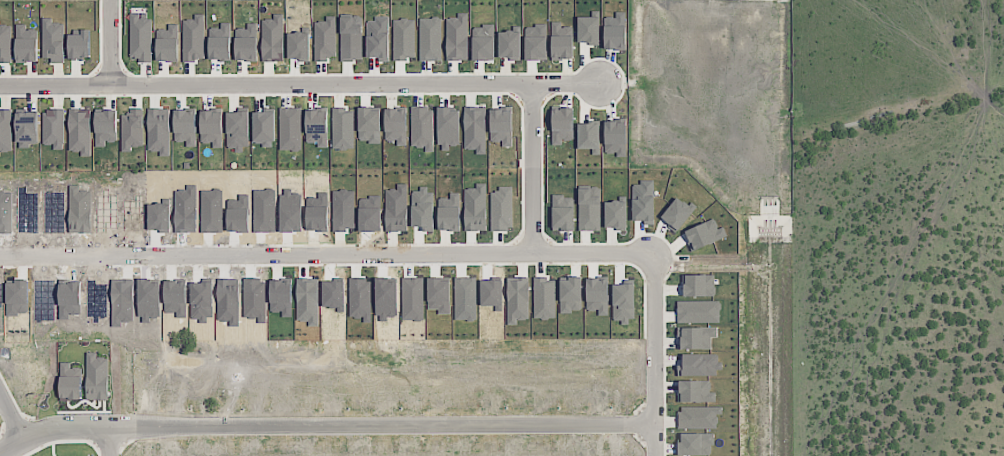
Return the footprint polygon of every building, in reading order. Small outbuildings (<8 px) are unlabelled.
[(151,62),(150,13),(130,13),(131,57),(139,57),(139,62),(151,62)] [(283,13),(273,14),(273,19),(262,19),(263,61),(284,60),(283,13)] [(204,37),(197,37),(197,28),(200,28),(200,15),(196,15),(196,19),(183,19),(184,60),(204,60),(204,37)] [(315,59),(336,59),(335,16),(325,16),(326,21),(314,21),(315,59)] [(64,62),(63,22),(52,22),(52,17),(42,18),(43,58),(51,58),(51,62),(64,62)] [(446,17),(447,60),(468,59),(467,17),(446,17)] [(231,60),(231,23),(220,22),(220,28),(209,27),(209,59),(231,60)] [(236,59),(257,60),(257,23),(247,23),(247,28),(236,28),(236,59)] [(11,24),(0,24),(0,62),(11,62),(11,24)] [(15,24),(16,62),(38,61),(37,29),(25,29),(25,24),(15,24)] [(178,24),(168,24),(168,28),(157,29),(157,61),(178,61),(178,24)] [(68,31),(69,58),(91,58),(90,30),(68,31)] [(573,35),(551,35),(552,59),(573,59),(573,35)] [(44,144),(53,144),(53,149),(63,149),(64,108),(44,108),(44,144)] [(91,156),(90,108),(69,108),(70,151),(81,150),(81,156),(91,156)] [(170,108),(148,108),(148,152),(169,153),(170,108)] [(573,108),(552,108),(552,142),(574,142),(573,108)] [(117,109),(95,109),(96,146),(106,146),(106,141),(117,141),(117,109)] [(122,152),(132,152),(132,146),(143,146),(144,110),(123,109),(122,152)] [(175,142),(187,141),(187,145),(196,145),(195,109),(174,109),(175,142)] [(406,109),(385,109),(385,140),(396,140),(396,146),(406,146),(406,109)] [(512,109),(490,110),(491,141),(502,141),(502,146),(512,146),(512,109)] [(0,110),(0,153),(12,153),(11,110),(0,110)] [(327,110),(306,110),(306,141),(318,141),(318,147),(328,146),(327,110)] [(222,111),(200,111),(201,142),(213,142),(213,148),(222,147),(222,111)] [(254,111),(253,141),(275,141),(275,112),(254,111)] [(38,143),(38,112),(17,112),(17,148),(30,147),(30,143),(38,143)] [(108,400),(109,357),(97,357),(97,352),(87,352),(86,399),(108,400)] [(82,399),(81,366),(71,367),(71,362),(61,362),(61,400),(82,399)]
